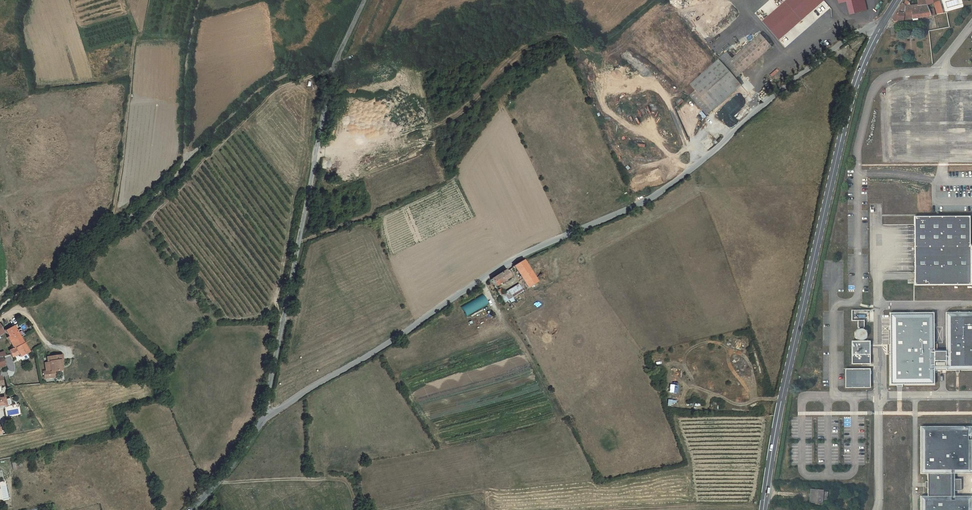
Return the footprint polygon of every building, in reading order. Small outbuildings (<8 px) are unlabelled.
[(822,0),(785,0),(761,21),(778,40),(823,1),(822,0)] [(848,15),(865,10),(864,0),(855,0),(846,2),(848,15)] [(926,2),(931,0),(917,0),(914,5),(906,5),(903,3),(902,2),(891,18),(893,21),(901,20),(902,19),(912,18),(924,16),(928,15),(930,13),(934,12),(932,5),(927,7),(926,2)] [(728,52),(719,60),(734,76),(771,45),(763,35),(734,60),(728,52)] [(739,83),(734,76),(719,60),(691,84),(696,90),(689,95),(704,113),(739,83)] [(915,216),(915,285),(971,284),(971,246),(970,246),(970,216),(915,216)] [(536,282),(522,260),(513,266),(527,288),(536,282)] [(501,273),(487,280),(489,284),(492,282),(494,286),(509,277),(505,270),(501,273)] [(500,296),(504,303),(522,291),(517,285),(503,294),(500,296)] [(481,294),(460,307),(466,316),(487,303),(481,294)] [(946,312),(946,351),(946,361),(946,370),(956,370),(959,370),(971,370),(971,312),(946,312)] [(933,313),(889,313),(890,384),(896,384),(896,387),(899,387),(902,387),(902,384),(934,384),(933,361),(946,361),(946,351),(933,351),(933,313)] [(8,351),(9,354),(11,358),(18,354),(20,357),(28,352),(19,337),(16,330),(13,325),(4,329),(8,336),(6,337),(11,344),(12,343),(14,347),(8,351)] [(865,339),(866,338),(866,337),(867,335),(867,334),(867,332),(866,331),(865,330),(864,329),(863,329),(860,329),(858,329),(857,330),(856,331),(856,332),(855,334),(855,335),(856,337),(857,338),(858,339),(859,340),(860,340),(862,340),(863,339),(865,339)] [(852,342),(852,363),(870,363),(870,342),(852,342)] [(49,362),(50,370),(54,369),(54,371),(60,370),(60,365),(62,365),(61,355),(46,357),(47,362),(49,362)] [(853,368),(846,368),(846,387),(870,387),(870,380),(853,380),(853,368)] [(870,368),(853,368),(853,380),(870,380),(870,368)] [(41,374),(42,378),(55,377),(54,371),(54,369),(50,370),(41,371),(41,374)] [(12,407),(10,399),(8,399),(0,400),(0,408),(12,407)] [(971,428),(971,426),(921,426),(921,473),(928,473),(928,496),(921,496),(921,509),(971,509),(971,496),(954,496),(954,490),(961,490),(961,479),(954,479),(954,473),(971,473),(971,440),(971,428)] [(16,462),(11,462),(11,470),(21,469),(20,464),(17,464),(16,462)] [(823,490),(814,489),(813,503),(822,503),(822,501),(827,501),(828,492),(823,491),(823,490)]
